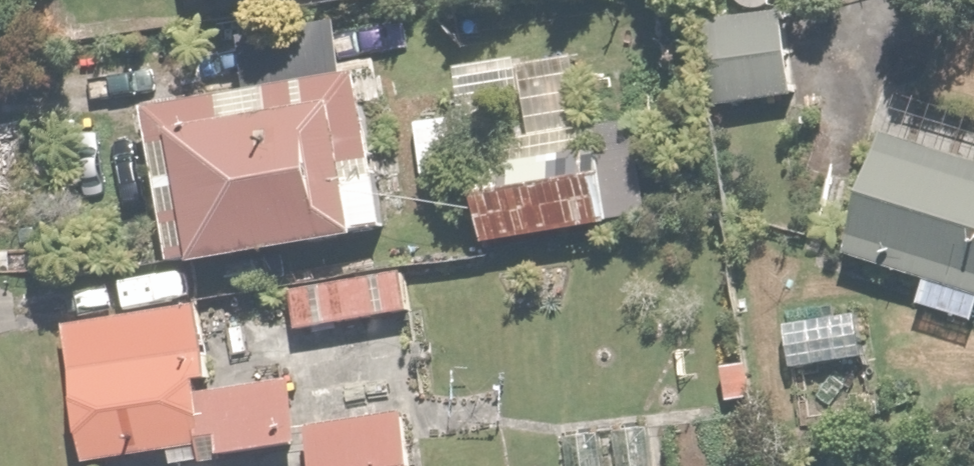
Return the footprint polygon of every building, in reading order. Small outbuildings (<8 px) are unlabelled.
[(712,112),(822,107),(838,107),(836,50),(788,51),(786,3),(768,4),(768,0),(729,0),(729,10),(708,11),(712,112)] [(641,220),(634,144),(588,148),(579,49),(495,56),(503,148),(463,152),(471,235),(641,220)] [(357,66),(132,96),(154,256),(379,226),(357,66)] [(876,119),(835,240),(915,267),(905,296),(972,319),(973,314),(973,152),(876,119)] [(285,281),(290,320),(399,307),(395,269),(285,281)] [(198,304),(64,316),(78,459),(162,451),(162,457),(295,444),(288,372),(206,380),(198,304)] [(858,311),(775,314),(776,356),(859,354),(858,311)] [(307,422),(313,465),(412,465),(403,408),(307,422)] [(609,420),(611,465),(654,465),(652,418),(609,420)] [(596,420),(553,423),(556,465),(599,465),(596,420)]
